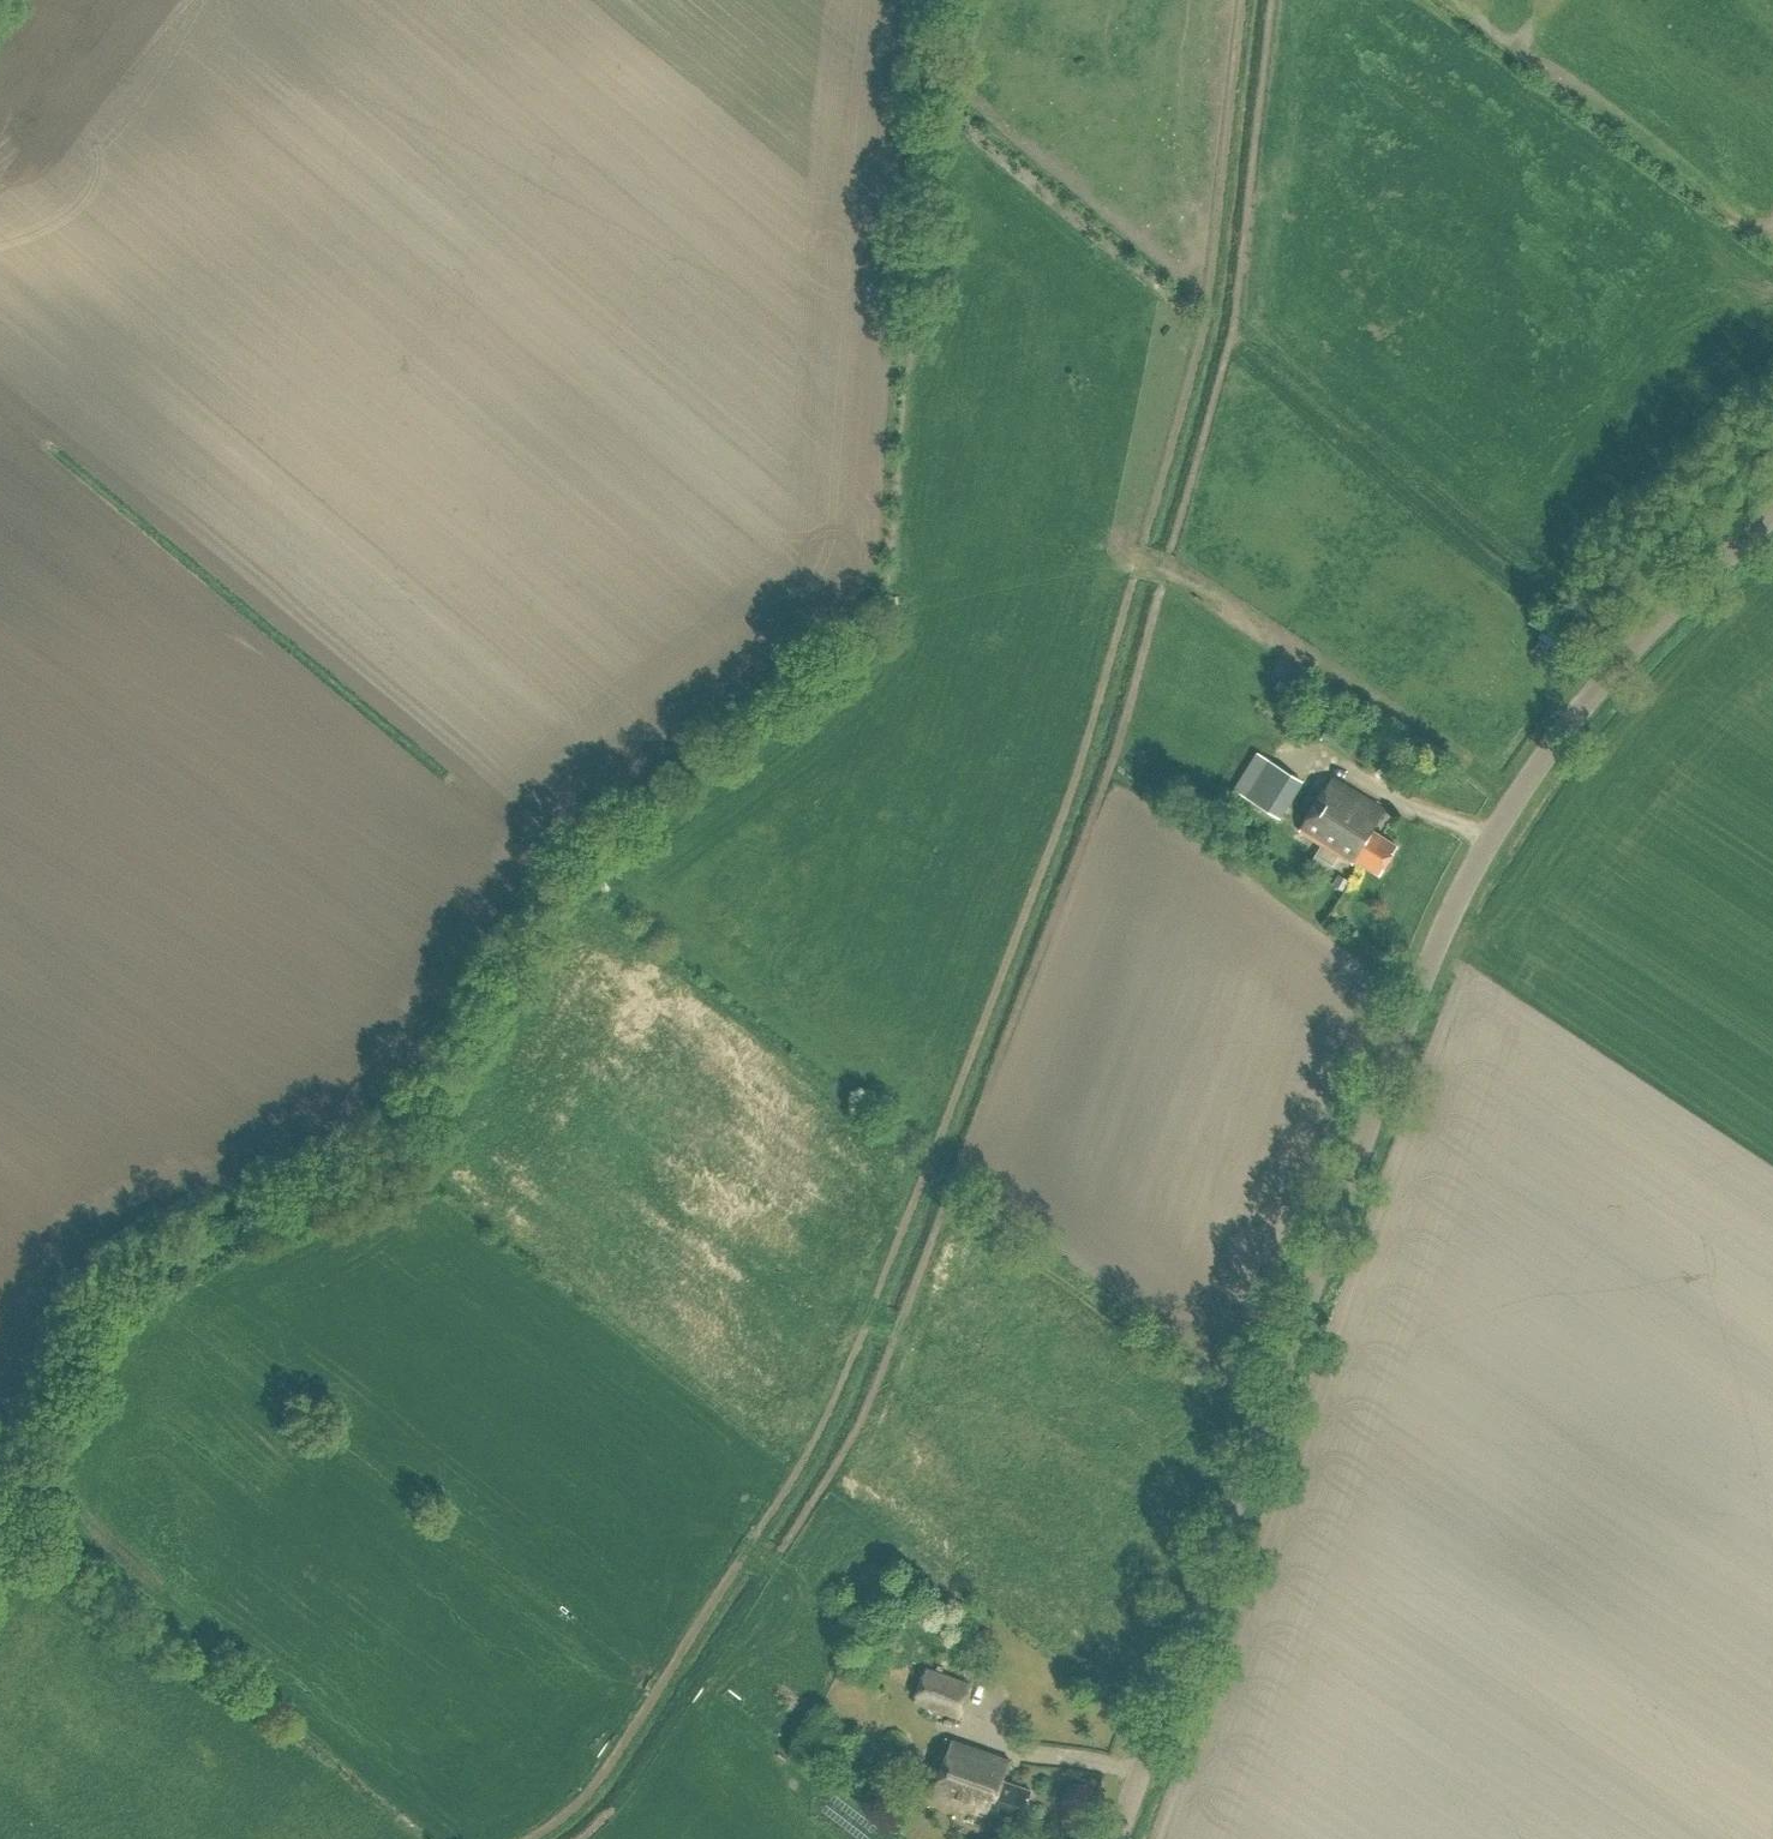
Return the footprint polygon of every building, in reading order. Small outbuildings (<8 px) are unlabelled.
[(1557,649),(1563,640),(1544,623),(1536,632),(1539,634),(1557,649)] [(1539,634),(1530,645),(1547,660),(1557,649),(1539,634)] [(1271,762),(1248,799),(1279,818),(1301,781),(1271,762)] [(1380,874),(1398,844),(1373,829),(1387,807),(1334,774),(1299,831),(1351,863),(1354,858),(1380,874)] [(1344,890),(1350,880),(1340,874),(1334,885),(1344,890)] [(961,1720),(974,1685),(928,1668),(914,1703),(961,1720)] [(784,1694),(775,1705),(792,1720),(801,1709),(784,1694)] [(1020,1822),(1032,1788),(1004,1778),(1012,1758),(952,1737),(931,1797),(977,1813),(978,1812),(1003,1821),(1005,1817),(1020,1822)]
